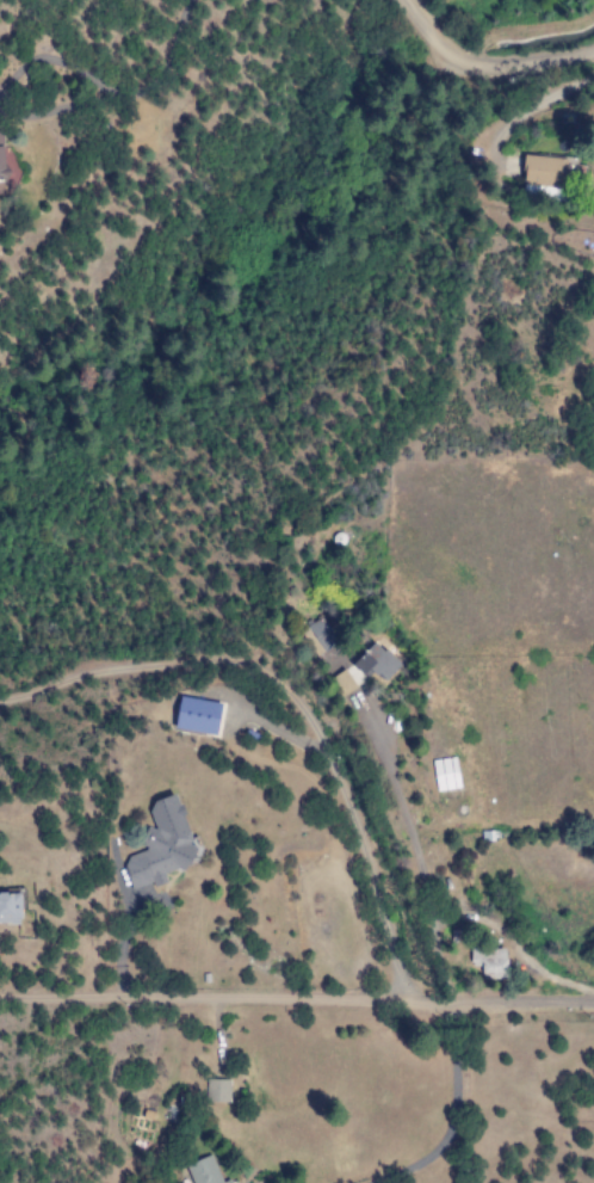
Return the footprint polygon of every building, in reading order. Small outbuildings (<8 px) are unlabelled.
[(583,188),(584,166),(575,166),(575,159),(522,155),(520,184),(583,188)] [(336,642),(319,616),(304,626),(322,652),(336,642)] [(382,682),(401,665),(376,638),(329,682),(344,698),(372,671),(382,682)] [(219,703),(177,698),(174,731),(216,735),(219,703)] [(434,791),(457,789),(455,759),(431,760),(434,791)] [(131,889),(151,883),(152,887),(165,883),(162,873),(203,860),(196,837),(190,839),(175,794),(146,803),(154,827),(140,832),(146,850),(121,858),(131,889)] [(136,888),(141,908),(156,904),(152,885),(136,888)] [(19,892),(0,893),(0,924),(20,924),(19,892)] [(469,964),(480,964),(479,978),(504,979),(505,950),(469,949),(469,964)] [(204,1103),(228,1104),(228,1080),(204,1080),(204,1103)] [(191,1182),(230,1182),(228,1179),(221,1182),(209,1155),(183,1166),(191,1182)]
